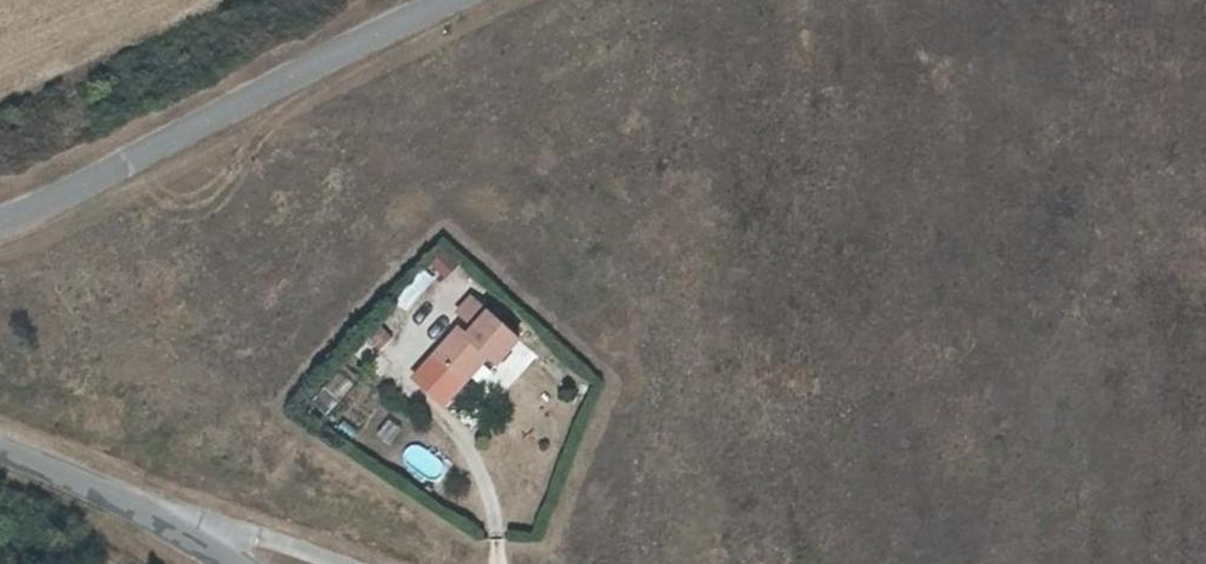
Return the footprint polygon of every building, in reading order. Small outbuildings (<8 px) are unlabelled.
[(485,356),(494,364),(516,340),(468,297),(455,312),(472,327),(464,336),(455,328),(430,355),(461,383),(485,356)] [(327,415),(353,385),(338,372),(312,403),(327,415)]
